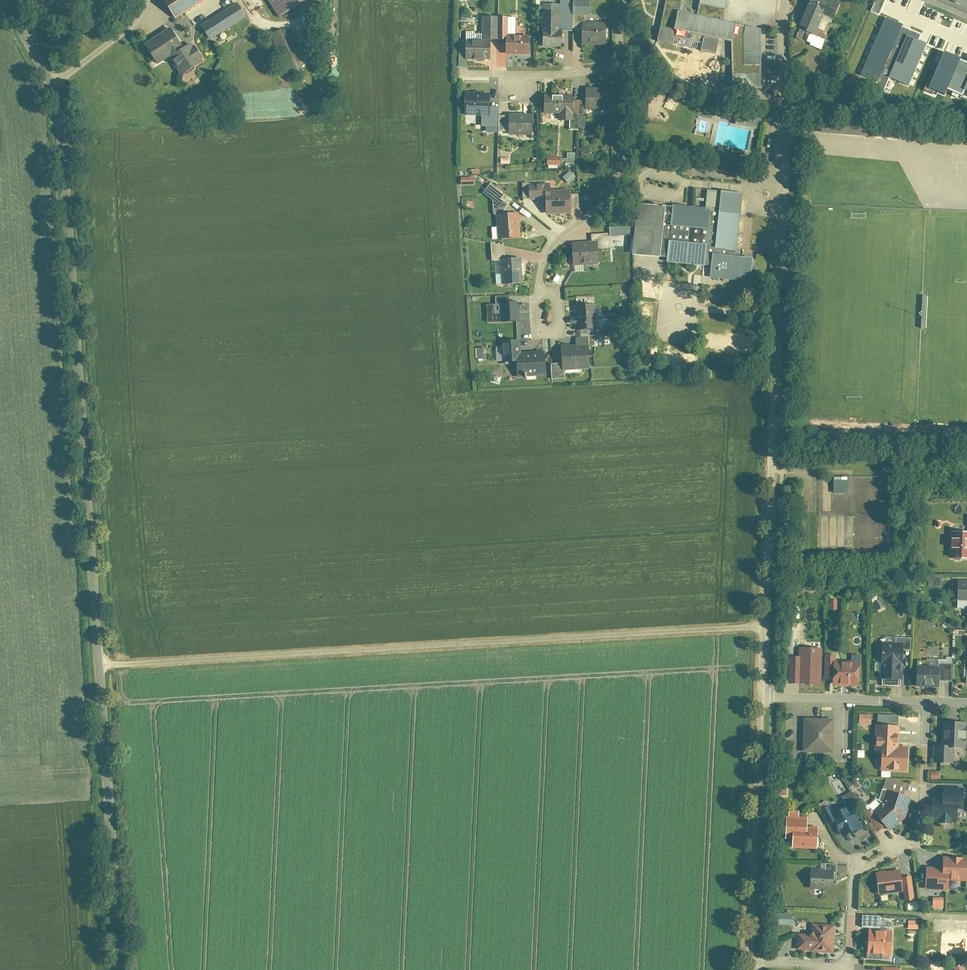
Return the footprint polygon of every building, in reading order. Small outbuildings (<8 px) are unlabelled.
[(175,24),(212,0),(159,0),(175,24)] [(274,17),(301,0),(264,0),(274,17)] [(658,42),(717,53),(721,39),(734,42),(734,67),(763,67),(762,28),(724,20),(729,0),(701,0),(698,15),(681,12),(683,0),(666,0),(658,42)] [(828,0),(812,0),(800,28),(815,34),(824,14),(833,18),(839,5),(828,0)] [(235,4),(202,26),(212,40),(244,18),(235,4)] [(562,14),(543,13),(542,47),(561,47),(562,28),(562,14)] [(572,14),(562,14),(562,28),(572,28),(572,14)] [(490,40),(471,40),(471,58),(495,59),(495,40),(504,40),(504,16),(490,15),(490,40)] [(520,16),(510,16),(510,52),(537,52),(537,34),(520,34),(520,16)] [(887,18),(862,75),(877,81),(874,88),(884,92),(890,78),(908,86),(927,43),(920,40),(923,33),(887,18)] [(188,41),(181,46),(169,27),(142,44),(156,67),(169,58),(181,76),(202,62),(188,41)] [(582,27),(582,46),(609,46),(609,27),(582,27)] [(288,28),(269,35),(285,79),(304,72),(288,28)] [(929,88),(945,95),(947,89),(963,96),(965,91),(966,92),(966,61),(945,52),(929,88)] [(589,108),(589,117),(609,117),(609,108),(610,108),(610,87),(584,87),(584,108),(589,108)] [(496,92),(469,92),(468,113),(496,113),(496,92)] [(543,95),(543,113),(572,113),(572,96),(543,95)] [(507,117),(507,131),(529,132),(529,114),(507,114),(507,117)] [(507,117),(499,117),(498,134),(507,134),(507,131),(507,117)] [(743,168),(697,165),(696,178),(742,181),(743,168)] [(548,200),(548,213),(572,212),(571,188),(551,189),(551,185),(531,184),(531,200),(548,200)] [(638,202),(634,254),(706,261),(705,279),(753,283),(755,257),(738,256),(743,193),(707,190),(705,208),(638,202)] [(498,241),(522,241),(522,216),(498,216),(498,241)] [(600,267),(599,245),(609,244),(609,235),(592,235),(592,242),(569,242),(570,268),(600,267)] [(489,247),(490,257),(504,257),(504,247),(489,247)] [(500,283),(520,283),(520,259),(500,259),(500,283)] [(702,289),(662,285),(657,343),(696,347),(702,289)] [(499,302),(501,321),(518,320),(517,301),(499,302)] [(613,326),(595,326),(595,301),(573,302),(574,330),(589,330),(589,338),(613,337),(613,326)] [(519,370),(541,370),(541,353),(520,353),(520,340),(502,340),(502,364),(519,364),(519,370)] [(553,372),(588,371),(587,342),(552,344),(553,372)] [(949,535),(949,562),(966,561),(966,534),(949,535)] [(955,602),(966,602),(966,582),(956,582),(955,602)] [(828,599),(828,612),(837,613),(837,599),(828,599)] [(786,626),(786,646),(796,645),(796,626),(786,626)] [(882,662),(883,662),(901,663),(902,663),(903,644),(896,644),(896,645),(883,644),(882,662)] [(790,656),(789,683),(819,684),(819,648),(799,648),(799,657),(790,656)] [(831,679),(831,685),(857,685),(857,661),(839,661),(839,655),(824,655),(824,679),(831,679)] [(883,662),(882,685),(901,686),(901,663),(883,662)] [(942,682),(953,681),(952,665),(941,666),(942,682)] [(916,667),(916,686),(939,686),(939,668),(916,667)] [(859,715),(859,725),(871,725),(870,715),(859,715)] [(802,720),(804,753),(833,752),(832,719),(802,720)] [(945,723),(945,745),(932,746),(932,762),(951,762),(950,749),(966,749),(966,744),(966,722),(945,723)] [(876,749),(898,749),(898,727),(876,727),(876,749)] [(880,757),(880,771),(906,771),(906,749),(898,749),(876,749),(875,757),(880,757)] [(956,824),(957,804),(963,804),(963,783),(940,783),(940,802),(932,802),(932,824),(956,824)] [(884,791),(880,804),(902,817),(910,798),(884,791)] [(819,809),(827,826),(834,822),(843,839),(863,830),(851,806),(836,813),(831,803),(819,809)] [(869,815),(888,832),(896,824),(902,817),(880,804),(869,815)] [(790,837),(791,849),(817,848),(816,826),(809,826),(808,818),(783,819),(785,838),(790,837)] [(923,889),(948,889),(948,882),(966,883),(966,880),(966,861),(944,861),(944,870),(923,869),(923,889)] [(809,870),(810,891),(832,890),(831,869),(809,870)] [(878,893),(897,892),(898,902),(914,901),(912,878),(901,879),(901,870),(876,872),(878,893)] [(813,926),(813,935),(797,935),(797,950),(811,950),(811,954),(831,954),(831,926),(813,926)] [(866,934),(866,955),(892,955),(892,933),(866,934)]
